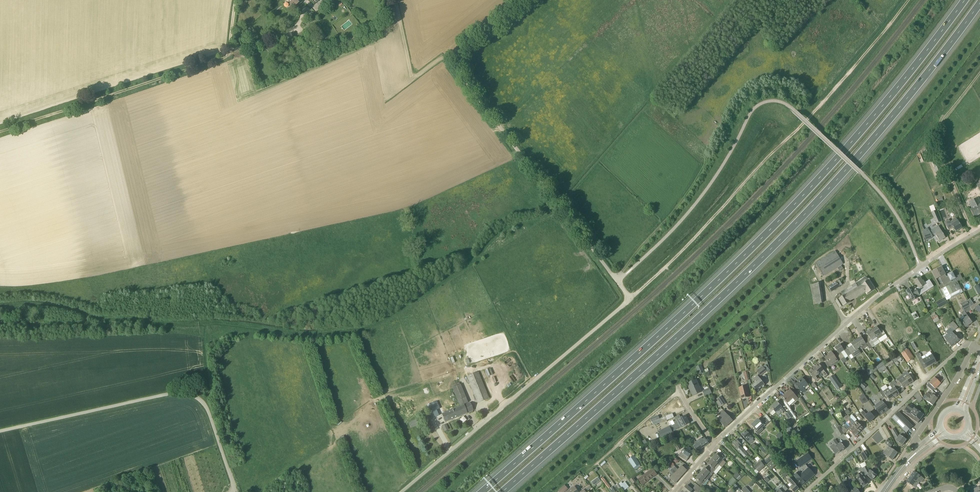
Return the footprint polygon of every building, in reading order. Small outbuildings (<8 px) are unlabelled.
[(315,24),(311,28),(314,31),(319,37),(323,34),(315,24)] [(938,179),(945,176),(937,159),(932,161),(933,161),(936,167),(934,168),(938,179)] [(975,207),(970,210),(974,217),(979,214),(979,201),(978,197),(971,201),(975,207)] [(937,224),(941,222),(936,211),(932,213),(937,224)] [(944,222),(949,230),(953,227),(956,232),(962,228),(956,218),(950,222),(949,219),(944,222)] [(926,241),(933,237),(928,227),(921,231),(926,241)] [(939,241),(945,238),(939,228),(937,230),(938,233),(935,235),(939,241)] [(816,263),(824,276),(843,264),(835,251),(816,263)] [(932,272),(936,279),(940,278),(943,283),(939,285),(941,289),(947,287),(946,285),(952,282),(951,280),(955,278),(952,273),(948,275),(948,276),(946,277),(941,267),(932,272)] [(928,288),(929,290),(932,288),(928,283),(925,285),(923,281),(922,281),(920,278),(914,281),(919,289),(922,287),(925,290),(928,288)] [(850,292),(849,290),(846,292),(845,291),(842,293),(844,296),(839,299),(836,301),(840,308),(851,302),(850,301),(862,294),(866,292),(867,294),(875,289),(869,280),(862,285),(850,292)] [(957,281),(947,287),(941,289),(946,298),(961,290),(957,281)] [(814,304),(823,302),(820,282),(811,284),(814,304)] [(839,287),(836,282),(828,287),(831,292),(839,287)] [(920,296),(916,289),(915,288),(916,289),(914,290),(912,288),(911,289),(906,291),(910,298),(911,298),(912,301),(918,298),(918,297),(920,296)] [(961,290),(946,298),(947,300),(963,292),(961,290)] [(960,304),(963,309),(970,306),(967,301),(960,304)] [(979,301),(970,307),(972,311),(976,309),(978,312),(978,311),(979,314),(979,303),(979,301)] [(968,316),(965,311),(962,313),(963,315),(960,318),(962,320),(961,321),(966,328),(967,327),(969,326),(969,325),(972,323),(968,317),(968,316)] [(938,318),(938,317),(937,315),(936,315),(935,313),(931,315),(933,320),(935,323),(939,320),(938,318)] [(953,322),(949,325),(951,328),(954,331),(958,327),(954,322),(953,322)] [(879,329),(877,327),(872,330),(876,337),(878,340),(878,339),(886,334),(885,333),(881,328),(879,329)] [(876,337),(872,330),(867,333),(868,336),(866,338),(869,343),(872,347),(874,346),(875,346),(873,343),(871,340),(876,337)] [(955,335),(952,332),(945,339),(947,341),(946,341),(952,347),(959,340),(955,335)] [(866,338),(863,340),(861,337),(856,340),(860,347),(865,343),(866,344),(866,345),(869,349),(872,347),(869,343),(866,338)] [(858,348),(860,347),(856,340),(851,344),(852,346),(849,348),(848,349),(850,353),(851,354),(854,358),(861,353),(858,349),(858,348)] [(851,355),(846,347),(843,343),(840,345),(840,344),(835,348),(839,354),(837,355),(843,364),(847,361),(841,352),(844,351),(848,357),(851,355)] [(904,352),(902,353),(908,362),(913,359),(907,350),(904,352)] [(936,362),(932,355),(930,351),(927,353),(927,354),(922,357),(920,353),(919,354),(916,355),(919,361),(922,359),(923,360),(927,367),(936,362)] [(834,364),(838,361),(833,353),(830,355),(825,359),(827,362),(825,363),(828,367),(830,366),(834,364)] [(893,360),(895,364),(902,359),(899,355),(893,360)] [(827,375),(824,370),(819,364),(814,368),(818,375),(821,372),(825,377),(827,375)] [(760,376),(764,373),(769,369),(766,365),(757,372),(760,376)] [(868,376),(877,370),(875,367),(871,370),(870,368),(867,370),(868,373),(867,374),(868,376)] [(816,376),(818,375),(814,368),(808,372),(816,382),(818,380),(816,376)] [(478,372),(467,377),(478,403),(489,398),(478,372)] [(904,378),(908,385),(914,382),(912,379),(914,377),(911,372),(908,373),(903,377),(904,378)] [(752,385),(753,387),(756,391),(765,385),(757,376),(754,378),(756,382),(752,385)] [(904,378),(903,377),(902,376),(897,379),(898,380),(897,381),(897,380),(895,381),(894,381),(895,382),(899,387),(902,386),(903,388),(908,385),(904,378)] [(935,389),(941,383),(942,381),(937,376),(935,377),(929,383),(935,389)] [(796,385),(801,391),(803,393),(805,391),(804,389),(808,385),(802,378),(798,381),(799,382),(796,385)] [(702,392),(700,388),(696,380),(687,384),(690,389),(691,389),(694,396),(702,392)] [(896,389),(899,387),(895,382),(894,381),(891,383),(890,386),(892,389),(890,391),(894,398),(899,394),(896,389)] [(933,392),(935,389),(929,383),(927,386),(933,392)] [(460,406),(468,403),(460,385),(453,388),(460,406)] [(890,391),(885,385),(881,388),(882,390),(880,392),(883,398),(886,396),(889,401),(894,398),(890,391)] [(749,397),(748,392),(747,386),(739,388),(742,399),(749,397)] [(831,403),(837,400),(828,386),(819,392),(827,403),(830,401),(831,403)] [(795,401),(798,398),(790,389),(787,392),(782,396),(785,400),(784,400),(785,400),(783,402),(789,411),(793,417),(796,420),(797,418),(795,415),(791,410),(790,406),(795,401)] [(918,392),(914,396),(920,402),(922,400),(918,392)] [(939,396),(934,392),(932,394),(931,396),(927,393),(923,398),(927,401),(933,405),(938,398),(939,396)] [(868,401),(863,394),(860,396),(861,398),(859,399),(863,405),(868,401)] [(720,407),(722,406),(725,404),(721,397),(717,399),(718,400),(716,402),(720,407)] [(886,411),(888,409),(882,400),(874,406),(880,415),(886,411)] [(782,413),(784,411),(785,411),(782,407),(777,402),(771,407),(768,410),(771,413),(773,415),(776,413),(779,410),(782,413)] [(473,410),(470,403),(442,414),(445,422),(467,413),(473,410)] [(924,415),(909,404),(903,413),(918,423),(924,415)] [(725,427),(733,421),(723,411),(719,414),(723,418),(720,422),(725,427)] [(789,420),(793,417),(789,411),(785,414),(789,420)] [(875,418),(870,412),(867,415),(863,411),(861,413),(864,417),(869,423),(875,418)] [(892,418),(906,433),(913,427),(898,412),(892,418)] [(660,419),(658,416),(658,415),(651,418),(654,425),(661,422),(660,419)] [(859,433),(863,428),(858,423),(856,421),(855,422),(852,419),(851,419),(849,415),(846,417),(849,421),(850,423),(852,425),(859,433)] [(680,428),(685,425),(690,423),(686,416),(679,420),(677,421),(680,428)] [(765,426),(769,422),(764,417),(760,421),(758,419),(752,425),(756,430),(755,432),(758,435),(763,430),(762,429),(760,427),(763,424),(765,426)] [(855,437),(859,433),(852,425),(850,423),(848,425),(850,427),(847,429),(849,431),(855,437)] [(661,439),(673,433),(672,433),(670,428),(670,427),(658,432),(661,437),(661,439)] [(844,433),(840,427),(835,430),(838,437),(844,433)] [(900,435),(899,436),(894,428),(891,430),(897,439),(896,441),(902,446),(906,440),(900,435)] [(754,441),(753,439),(753,438),(746,431),(742,435),(750,444),(754,441)] [(705,438),(703,440),(702,438),(696,442),(697,444),(693,446),(697,452),(709,443),(705,438)] [(747,455),(748,454),(740,446),(742,445),(737,439),(732,444),(742,454),(745,458),(747,455)] [(884,443),(888,446),(890,448),(893,444),(888,439),(884,443)] [(840,452),(845,448),(843,446),(843,445),(841,443),(839,444),(837,442),(835,440),(832,442),(834,444),(830,447),(836,455),(840,452)] [(692,452),(690,450),(691,449),(688,447),(686,450),(683,449),(679,456),(687,461),(689,458),(692,452)] [(897,453),(891,448),(890,450),(887,448),(886,449),(886,450),(883,454),(886,456),(892,460),(897,453)] [(870,459),(869,457),(866,451),(862,454),(866,461),(870,459)] [(812,459),(808,453),(796,462),(800,468),(812,459)] [(723,460),(725,458),(720,454),(719,457),(716,454),(712,459),(717,463),(719,465),(723,461),(723,460)] [(638,466),(640,464),(635,458),(629,461),(632,465),(634,469),(635,468),(636,469),(639,467),(638,466)] [(719,465),(717,463),(712,459),(708,464),(711,466),(709,468),(714,472),(720,466),(719,465)] [(759,472),(766,465),(761,460),(754,467),(759,472)] [(772,460),(767,465),(771,470),(777,465),(772,460)] [(681,477),(687,470),(682,466),(678,470),(675,467),(673,470),(674,471),(676,472),(681,477)] [(872,480),(876,475),(870,470),(869,471),(867,466),(863,468),(866,475),(872,480)] [(714,472),(709,468),(707,470),(705,468),(700,473),(705,478),(708,480),(712,475),(713,473),(714,473),(714,472)] [(802,486),(814,475),(808,468),(801,474),(799,471),(794,476),(802,486)] [(868,483),(865,479),(864,477),(866,476),(862,468),(859,470),(861,473),(856,476),(858,479),(858,480),(860,484),(862,486),(863,488),(867,485),(866,484),(868,483)] [(657,475),(654,471),(653,469),(639,479),(643,485),(657,475)] [(920,476),(914,471),(906,482),(915,488),(920,481),(922,482),(924,479),(920,476)] [(675,483),(681,477),(676,472),(674,475),(670,479),(675,483)] [(708,480),(705,478),(700,473),(696,479),(699,481),(697,483),(701,486),(703,484),(704,485),(708,480)] [(611,491),(616,491),(612,487),(611,488),(603,477),(601,479),(609,490),(611,491)] [(733,477),(727,483),(731,486),(736,481),(733,477)] [(799,489),(796,486),(797,485),(790,477),(788,480),(792,484),(789,487),(793,491),(795,491),(799,489)] [(625,480),(619,484),(623,490),(629,487),(625,480)] [(850,484),(849,485),(848,483),(845,486),(851,491),(860,491),(856,487),(854,489),(850,484)]
